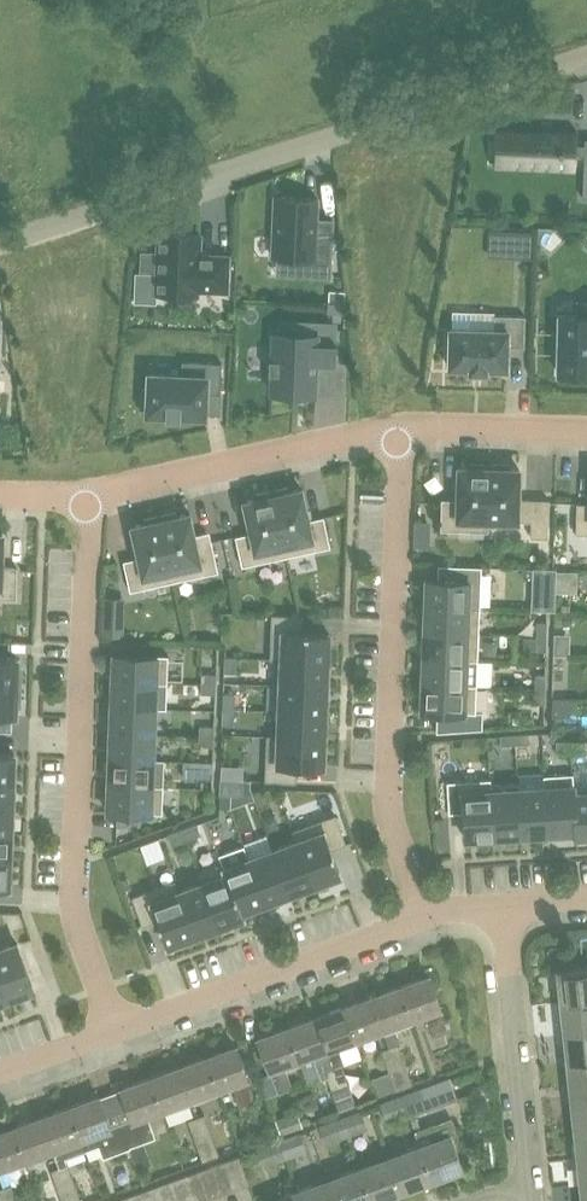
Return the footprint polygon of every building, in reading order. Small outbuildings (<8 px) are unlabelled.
[(495,163),(495,165),(574,168),(576,132),(552,131),(552,129),(540,129),(540,131),(496,129),(496,131),(509,131),(508,164),(495,163)] [(298,256),(298,275),(330,276),(333,219),(331,219),(331,227),(319,226),(319,219),(316,219),(317,198),(275,196),(272,255),(298,256)] [(514,256),(529,256),(530,230),(515,229),(514,256)] [(141,250),(141,273),(157,274),(156,294),(197,295),(197,291),(229,292),(230,254),(198,253),(199,234),(159,232),(158,250),(141,250)] [(329,302),(343,302),(344,291),(329,290),(329,302)] [(343,302),(329,302),(328,311),(343,312),(343,302)] [(571,373),(571,378),(586,378),(586,302),(579,302),(579,315),(560,315),(558,372),(571,373)] [(507,368),(507,346),(524,346),(525,315),(495,314),(494,326),(494,329),(487,329),(468,328),(450,327),(450,328),(449,366),(470,367),(470,370),(474,370),(482,370),(486,370),(486,367),(507,368)] [(335,366),(337,322),(279,319),(278,331),(272,331),(269,395),(318,397),(320,365),(335,366)] [(232,331),(220,331),(219,341),(231,341),(232,331)] [(166,413),(166,415),(179,416),(179,414),(205,415),(206,393),(220,393),(222,362),(181,361),(180,375),(148,374),(147,388),(142,388),(141,412),(166,413)] [(579,484),(586,483),(586,457),(577,458),(579,484)] [(487,519),(489,464),(471,463),(471,466),(471,467),(464,467),(459,466),(458,466),(458,467),(457,499),(442,498),(441,529),(487,530),(487,519)] [(507,464),(489,464),(487,519),(518,520),(531,520),(531,524),(531,536),(548,537),(549,499),(519,498),(519,468),(509,468),(507,468),(507,465),(507,464)] [(287,486),(272,489),(286,556),(330,546),(324,516),(309,519),(302,487),(288,490),(287,486)] [(286,556),(272,489),(256,493),(257,497),(243,500),(250,532),(236,535),(242,565),(286,556)] [(577,502),(576,533),(586,533),(586,502),(577,502)] [(175,511),(160,514),(174,580),(218,571),(212,540),(197,544),(190,512),(176,515),(175,511)] [(174,580),(160,514),(144,518),(145,522),(131,525),(138,556),(124,559),(130,590),(174,580)] [(16,598),(17,566),(1,566),(2,534),(0,534),(0,597),(16,598)] [(426,578),(425,605),(468,607),(480,607),(481,568),(442,566),(441,578),(426,578)] [(539,593),(538,609),(555,610),(555,594),(539,593)] [(50,597),(50,611),(71,610),(71,596),(50,597)] [(179,608),(178,598),(153,599),(154,609),(179,608)] [(343,616),(344,605),(329,605),(328,616),(343,616)] [(425,605),(424,631),(479,633),(480,607),(468,607),(425,605)] [(501,625),(536,625),(536,611),(501,611),(501,625)] [(282,658),(327,660),(329,632),(304,631),(302,630),(303,615),(288,614),(272,614),(270,658),(282,658)] [(105,636),(121,636),(121,621),(105,620),(105,636)] [(537,621),(536,636),(546,636),(546,621),(537,621)] [(479,633),(424,631),(423,657),(466,659),(478,659),(479,633)] [(546,636),(536,636),(535,651),(545,651),(546,636)] [(156,681),(156,683),(167,684),(169,655),(114,653),(113,679),(156,681)] [(20,686),(21,667),(17,667),(18,657),(0,656),(0,686),(20,686)] [(224,656),(224,673),(237,673),(237,656),(224,656)] [(422,683),(465,685),(466,673),(466,659),(423,657),(422,683)] [(282,658),(281,684),(326,686),(327,660),(282,658)] [(201,673),(201,683),(216,684),(216,674),(201,673)] [(535,673),(534,688),(544,688),(544,673),(535,673)] [(113,679),(112,706),(155,707),(156,683),(156,681),(113,679)] [(201,693),(216,694),(216,684),(201,683),(201,693)] [(477,686),(465,685),(422,683),(421,710),(476,712),(477,686)] [(326,686),(281,684),(280,708),(280,710),(325,712),(326,686)] [(20,686),(0,686),(0,715),(15,715),(16,705),(19,706),(20,686)] [(544,688),(534,688),(533,703),(543,703),(544,688)] [(222,708),(234,708),(235,692),(223,692),(222,708)] [(155,707),(112,706),(111,732),(154,733),(155,707)] [(233,725),(234,708),(222,708),(221,724),(233,725)] [(278,736),(324,738),(325,712),(280,710),(279,715),(278,736)] [(199,725),(199,735),(214,736),(214,726),(199,725)] [(111,732),(110,758),(152,759),(154,733),(111,732)] [(500,744),(515,743),(514,733),(500,734),(500,744)] [(514,733),(515,743),(530,742),(529,733),(514,733)] [(214,736),(199,735),(199,746),(213,746),(214,736)] [(323,767),(324,738),(278,736),(267,736),(265,778),(265,780),(296,781),(296,775),(297,766),(309,766),(323,767)] [(555,750),(570,750),(570,740),(555,740),(555,750)] [(570,740),(570,750),(584,750),(585,740),(570,740)] [(13,781),(14,752),(0,752),(0,780),(13,781)] [(152,759),(110,758),(109,784),(151,786),(151,784),(152,759)] [(182,778),(212,779),(213,762),(183,761),(182,778)] [(545,786),(548,832),(575,830),(576,834),(575,835),(576,835),(573,787),(573,786),(572,780),(572,773),(545,775),(545,786)] [(465,837),(493,836),(490,786),(490,784),(490,778),(447,781),(449,808),(449,812),(463,811),(465,837)] [(231,795),(232,779),(220,779),(219,794),(231,795)] [(244,779),(232,779),(231,795),(243,795),(244,779)] [(12,807),(13,781),(0,780),(0,807),(12,807)] [(521,834),(518,788),(518,782),(516,782),(503,783),(490,784),(490,786),(493,836),(521,834)] [(151,786),(109,784),(108,810),(117,811),(127,811),(162,812),(163,784),(151,784),(151,786)] [(576,835),(586,834),(586,785),(573,786),(573,787),(576,835)] [(521,834),(548,832),(545,786),(518,788),(521,834)] [(253,792),(258,808),(269,804),(263,789),(253,792)] [(39,806),(37,822),(54,824),(56,808),(39,806)] [(11,833),(12,807),(0,807),(0,833),(11,833)] [(127,826),(127,811),(117,811),(117,826),(127,826)] [(298,840),(314,883),(340,873),(331,848),(346,843),(335,815),(335,814),(294,829),(298,840)] [(196,823),(181,829),(185,839),(200,834),(196,823)] [(185,839),(181,829),(167,834),(171,844),(185,839)] [(10,859),(11,833),(0,833),(0,859),(10,859)] [(289,892),(314,883),(298,840),(273,849),(289,892)] [(249,858),(265,901),(289,892),(273,849),(249,858)] [(241,910),(265,901),(249,858),(224,867),(243,916),(241,910)] [(8,888),(10,859),(0,859),(0,888),(8,888)] [(218,925),(243,916),(224,867),(223,862),(198,872),(202,882),(218,925)] [(194,935),(178,891),(174,881),(132,896),(143,925),(158,920),(167,944),(194,935)] [(180,891),(178,891),(194,935),(218,925),(202,882),(180,891)] [(8,997),(33,988),(17,942),(0,948),(0,975),(8,997)] [(586,998),(586,967),(558,970),(561,1001),(586,998)] [(8,997),(0,975),(0,1000),(8,997)] [(429,975),(400,985),(412,1018),(427,1012),(435,1035),(448,1030),(440,1007),(441,1007),(429,975)] [(400,985),(372,995),(384,1028),(390,1046),(381,1049),(388,1069),(406,1062),(399,1043),(401,1042),(394,1024),(412,1018),(400,985)] [(344,1006),(356,1038),(384,1028),(372,995),(344,1006)] [(564,1031),(586,1029),(586,998),(561,1001),(564,1031)] [(325,1069),(332,1089),(349,1083),(343,1064),(345,1064),(338,1044),(356,1038),(344,1006),(316,1016),(327,1048),(334,1066),(325,1069)] [(299,1059),(327,1048),(316,1016),(287,1026),(299,1059)] [(284,1064),(299,1059),(287,1026),(258,1037),(270,1069),(271,1069),(279,1091),(293,1086),(284,1064)] [(568,1062),(586,1059),(586,1029),(564,1031),(568,1062)] [(236,1045),(207,1055),(219,1088),(233,1082),(241,1105),(255,1100),(247,1077),(248,1077),(236,1045)] [(348,1047),(351,1065),(370,1062),(367,1045),(348,1047)] [(207,1055),(179,1065),(190,1098),(219,1088),(207,1055)] [(568,1062),(571,1092),(586,1090),(586,1059),(568,1062)] [(406,1062),(388,1069),(396,1090),(413,1083),(406,1062)] [(179,1065),(151,1076),(162,1108),(190,1098),(179,1065)] [(133,1118),(122,1122),(130,1145),(138,1166),(151,1162),(144,1140),(156,1136),(148,1113),(162,1108),(151,1076),(122,1086),(133,1118)] [(401,1094),(408,1114),(429,1106),(456,1097),(450,1077),(422,1086),(401,1094)] [(332,1089),(339,1110),(357,1104),(349,1083),(332,1089)] [(574,1122),(586,1121),(586,1090),(571,1092),(574,1122)] [(99,1094),(70,1105),(86,1149),(101,1144),(104,1154),(130,1145),(122,1122),(110,1126),(99,1094)] [(380,1102),(387,1122),(408,1114),(401,1094),(380,1102)] [(70,1105),(42,1115),(54,1147),(52,1148),(59,1166),(67,1163),(65,1157),(86,1149),(70,1105)] [(340,1116),(347,1136),(368,1128),(361,1108),(340,1116)] [(276,1119),(281,1133),(304,1125),(299,1111),(276,1119)] [(188,1119),(195,1139),(212,1132),(205,1113),(188,1119)] [(42,1115),(14,1125),(25,1157),(52,1148),(54,1147),(42,1115)] [(319,1124),(326,1144),(347,1136),(340,1116),(319,1124)] [(415,1132),(419,1145),(432,1179),(463,1168),(451,1136),(457,1134),(452,1118),(415,1132)] [(577,1152),(586,1151),(586,1121),(574,1122),(577,1152)] [(0,1130),(0,1167),(25,1157),(14,1125),(0,1130)] [(279,1138),(286,1158),(307,1150),(300,1131),(279,1138)] [(195,1139),(203,1160),(220,1154),(212,1132),(195,1139)] [(257,1146),(265,1166),(286,1158),(279,1138),(257,1146)] [(391,1155),(403,1189),(432,1179),(419,1145),(391,1155)] [(581,1183),(586,1182),(586,1151),(577,1152),(581,1183)] [(226,1159),(237,1188),(250,1183),(240,1154),(226,1159)] [(360,1167),(372,1200),(403,1189),(391,1155),(360,1167)] [(213,1164),(223,1193),(237,1188),(226,1159),(213,1164)] [(51,1169),(58,1188),(75,1182),(68,1163),(67,1163),(59,1166),(51,1169)] [(199,1169),(209,1198),(223,1193),(213,1164),(199,1169)] [(337,1200),(371,1200),(372,1200),(360,1167),(329,1178),(337,1200)] [(195,1200),(201,1200),(209,1198),(199,1169),(185,1174),(195,1200)] [(179,1200),(195,1200),(185,1174),(172,1179),(179,1200)] [(302,1200),(337,1200),(329,1178),(298,1189),(302,1200)] [(164,1200),(179,1200),(172,1179),(158,1184),(164,1200)] [(63,1200),(82,1200),(75,1182),(58,1188),(63,1200)] [(12,1183),(0,1187),(0,1200),(18,1200),(12,1183)] [(148,1200),(164,1200),(158,1184),(144,1189),(148,1200)] [(133,1200),(148,1200),(144,1189),(130,1194),(133,1200)] [(267,1200),(302,1200),(298,1189),(267,1200)]
